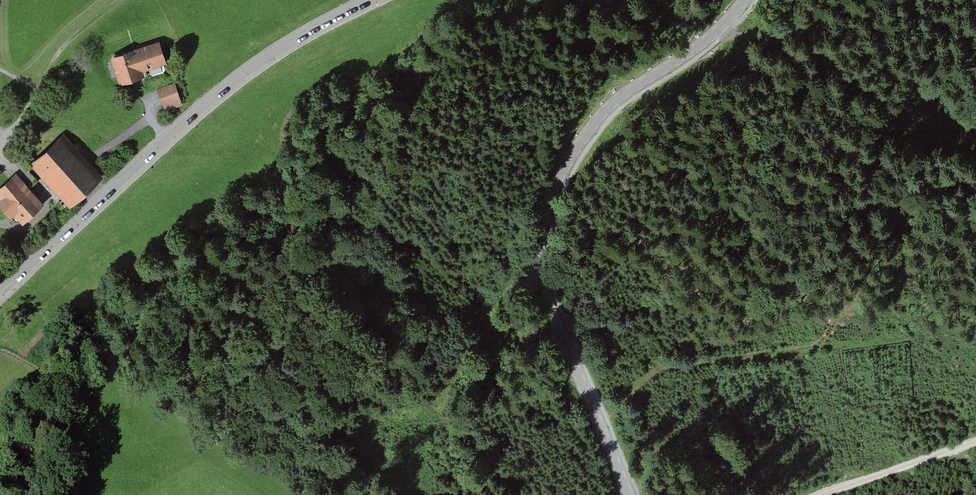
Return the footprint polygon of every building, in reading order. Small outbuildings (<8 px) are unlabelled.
[(120,84),(145,75),(144,71),(167,63),(160,41),(111,57),(120,84)] [(158,88),(164,111),(183,105),(176,83),(158,88)] [(71,205),(105,173),(64,131),(31,162),(71,205)] [(44,204),(16,172),(0,187),(0,208),(8,217),(12,214),(21,224),(44,204)]
